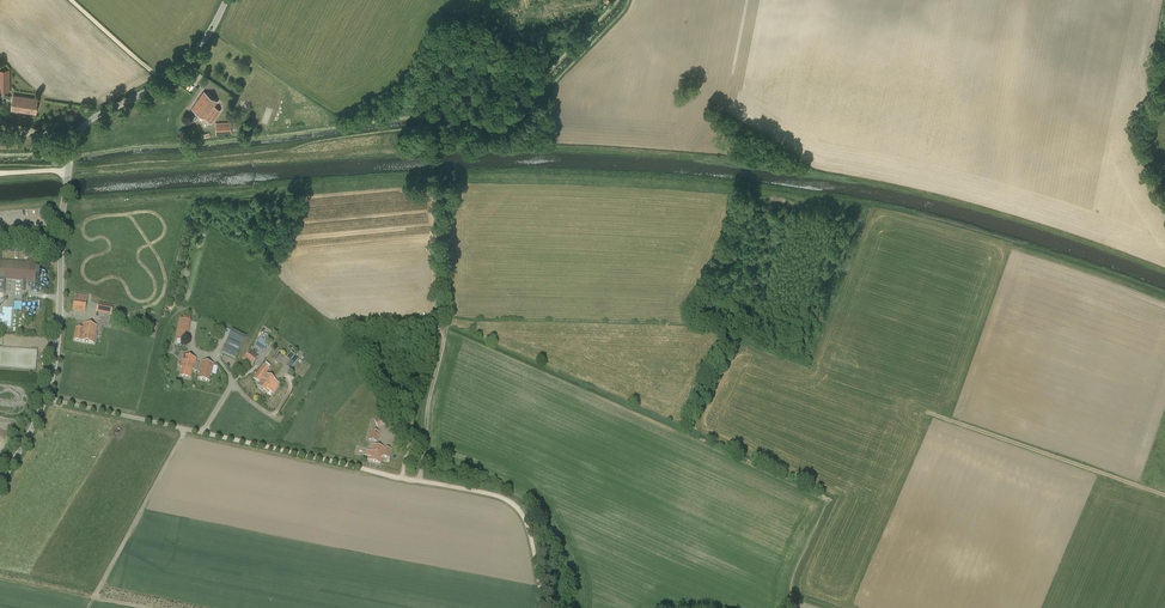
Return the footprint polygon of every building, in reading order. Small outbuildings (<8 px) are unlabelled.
[(0,70),(0,92),(10,92),(10,70),(0,70)] [(191,109),(211,123),(220,110),(214,106),(217,101),(203,92),(191,109)] [(13,95),(11,110),(35,114),(38,99),(13,95)] [(215,123),(216,135),(231,134),(231,122),(215,123)] [(5,293),(5,279),(23,281),(23,283),(23,289),(25,289),(25,283),(34,283),(35,284),(36,277),(40,277),(40,273),(40,270),(36,269),(37,263),(37,259),(27,259),(27,262),(1,261),(1,254),(0,254),(0,293),(5,293)] [(76,295),(74,301),(73,310),(85,312),(88,296),(76,295)] [(97,312),(111,315),(113,306),(98,303),(97,312)] [(154,316),(147,314),(143,328),(155,331),(158,323),(153,321),(154,316)] [(179,318),(175,339),(187,341),(191,320),(179,318)] [(74,340),(94,344),(97,326),(84,324),(83,329),(77,327),(74,340)] [(232,330),(221,352),(236,359),(246,336),(232,330)] [(260,338),(255,346),(263,351),(271,341),(266,337),(263,340),(260,338)] [(248,349),(242,359),(252,366),(259,356),(248,349)] [(298,359),(295,356),(296,355),(291,351),(288,355),(287,357),(291,361),(287,365),(291,369),(298,359)] [(279,363),(284,358),(279,355),(275,360),(279,363)] [(183,356),(180,367),(182,368),(180,376),(190,379),(192,370),(194,370),(196,359),(183,356)] [(199,372),(202,373),(200,380),(208,382),(210,375),(211,375),(213,364),(201,362),(199,372)] [(253,378),(259,382),(257,386),(267,393),(276,381),(266,374),(269,369),(263,365),(253,378)] [(371,430),(369,440),(377,442),(378,439),(377,439),(378,436),(379,432),(371,430)] [(2,441),(1,443),(4,445),(8,436),(2,432),(0,436),(0,441),(2,441)] [(369,455),(367,460),(380,464),(382,457),(384,448),(373,445),(370,455),(369,455)] [(382,457),(389,458),(392,450),(384,448),(382,457)]
